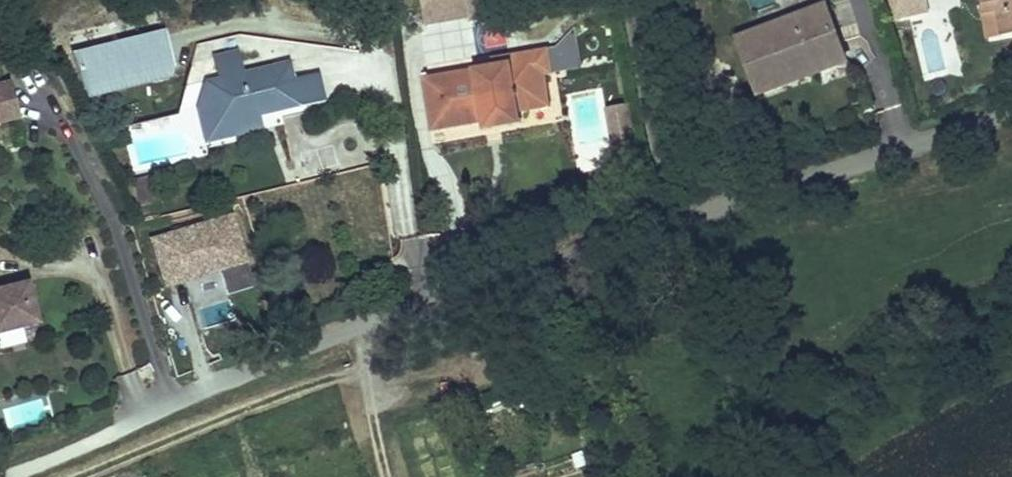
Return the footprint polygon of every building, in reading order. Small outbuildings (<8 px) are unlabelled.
[(430,26),(475,18),(475,22),(508,16),(505,0),(425,0),(430,26)] [(896,21),(899,20),(894,0),(890,0),(896,21)] [(899,20),(927,13),(924,0),(894,0),(899,20)] [(991,11),(1005,8),(1010,32),(1011,32),(1011,0),(989,0),(991,11)] [(759,92),(847,59),(839,39),(831,42),(828,34),(836,31),(826,5),(739,38),(759,92)] [(1005,8),(991,11),(995,35),(1010,32),(1005,8)] [(839,39),(836,31),(828,34),(831,42),(839,39)] [(163,32),(73,54),(83,96),(174,73),(163,32)] [(238,51),(214,57),(219,79),(194,85),(207,140),(259,128),(257,117),(335,98),(328,70),(294,79),(290,62),(243,73),(238,51)] [(499,68),(428,80),(437,135),(488,126),(490,133),(528,127),(526,115),(557,109),(552,78),(558,77),(554,51),(515,58),(516,65),(499,68)] [(515,58),(498,61),(499,68),(516,65),(515,58)] [(4,75),(0,76),(0,116),(14,113),(4,75)] [(171,100),(174,115),(192,110),(188,96),(171,100)] [(634,109),(613,113),(622,168),(644,164),(634,109)] [(234,214),(151,236),(164,288),(247,266),(234,214)] [(26,278),(0,285),(0,331),(36,322),(26,278)]
